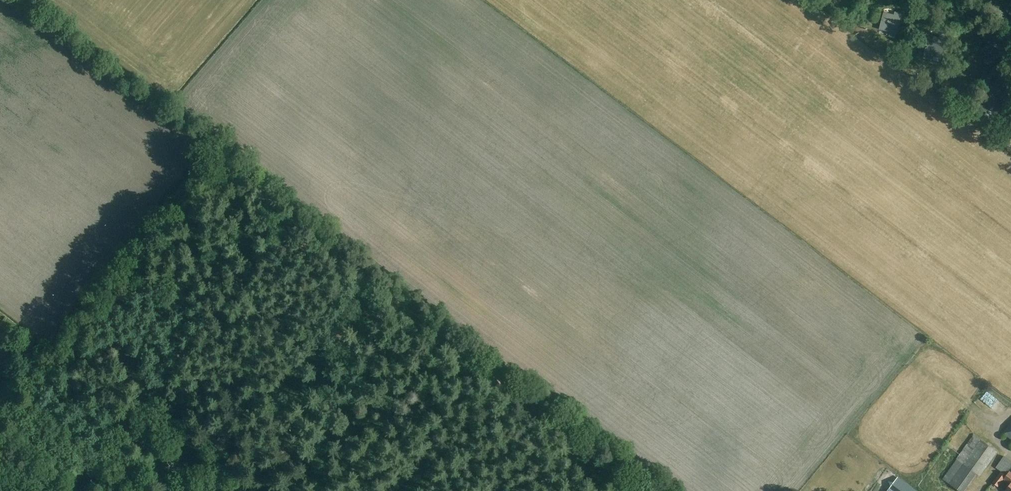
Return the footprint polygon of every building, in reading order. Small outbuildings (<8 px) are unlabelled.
[(903,3),(910,5),(909,11),(914,12),(916,3),(912,3),(912,0),(904,0),(903,3)] [(896,33),(901,14),(895,13),(895,16),(884,13),(880,29),(896,33)] [(930,36),(926,51),(925,54),(941,58),(948,37),(941,35),(940,39),(930,36)] [(994,63),(1006,52),(998,44),(1001,41),(996,36),(982,49),(994,63)] [(998,452),(974,435),(943,479),(960,490),(965,490),(977,474),(981,476),(998,452)] [(996,468),(1002,472),(1006,475),(1010,468),(1010,462),(1004,457),(996,468)] [(998,487),(1004,479),(1007,476),(1006,475),(1002,472),(993,482),(998,487)] [(889,490),(915,490),(898,478),(888,490),(889,490)]
